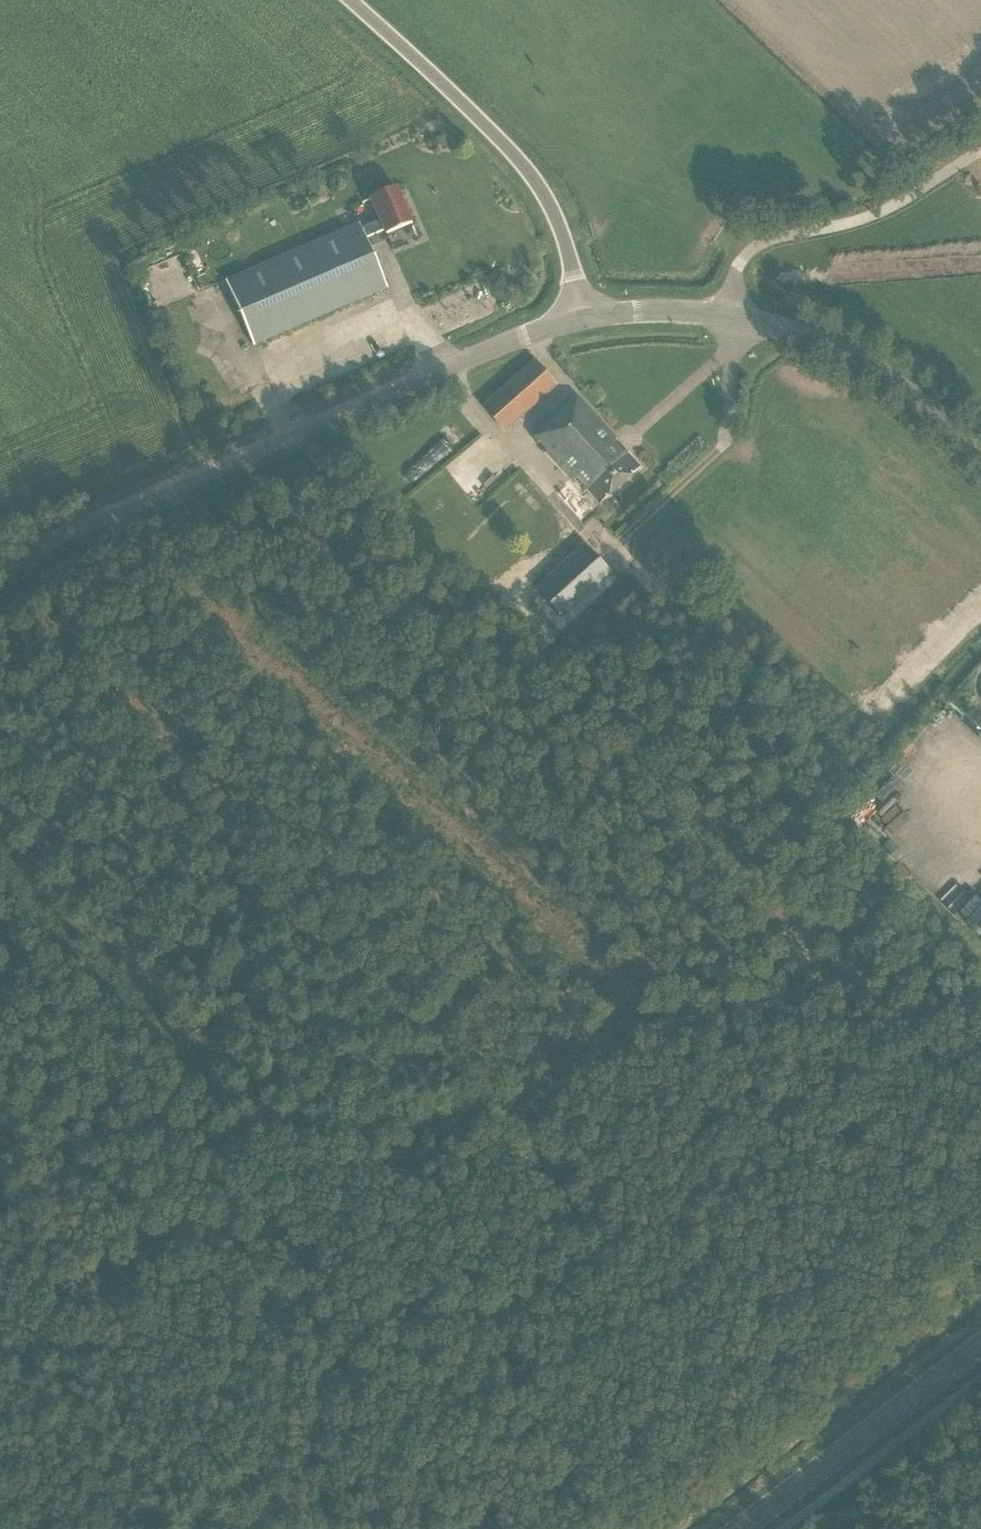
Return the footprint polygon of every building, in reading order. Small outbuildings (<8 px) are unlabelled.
[(371,199),(380,221),(362,229),(360,224),(226,281),(254,346),(388,288),(366,239),(385,231),(386,234),(412,222),(397,188),(371,199)] [(484,406),(506,431),(543,399),(556,388),(556,387),(534,362),(484,406)] [(615,440),(577,399),(535,436),(585,492),(587,490),(600,504),(641,468),(627,453),(623,457),(611,443),(615,440)] [(590,543),(556,577),(578,601),(613,567),(590,543)]
